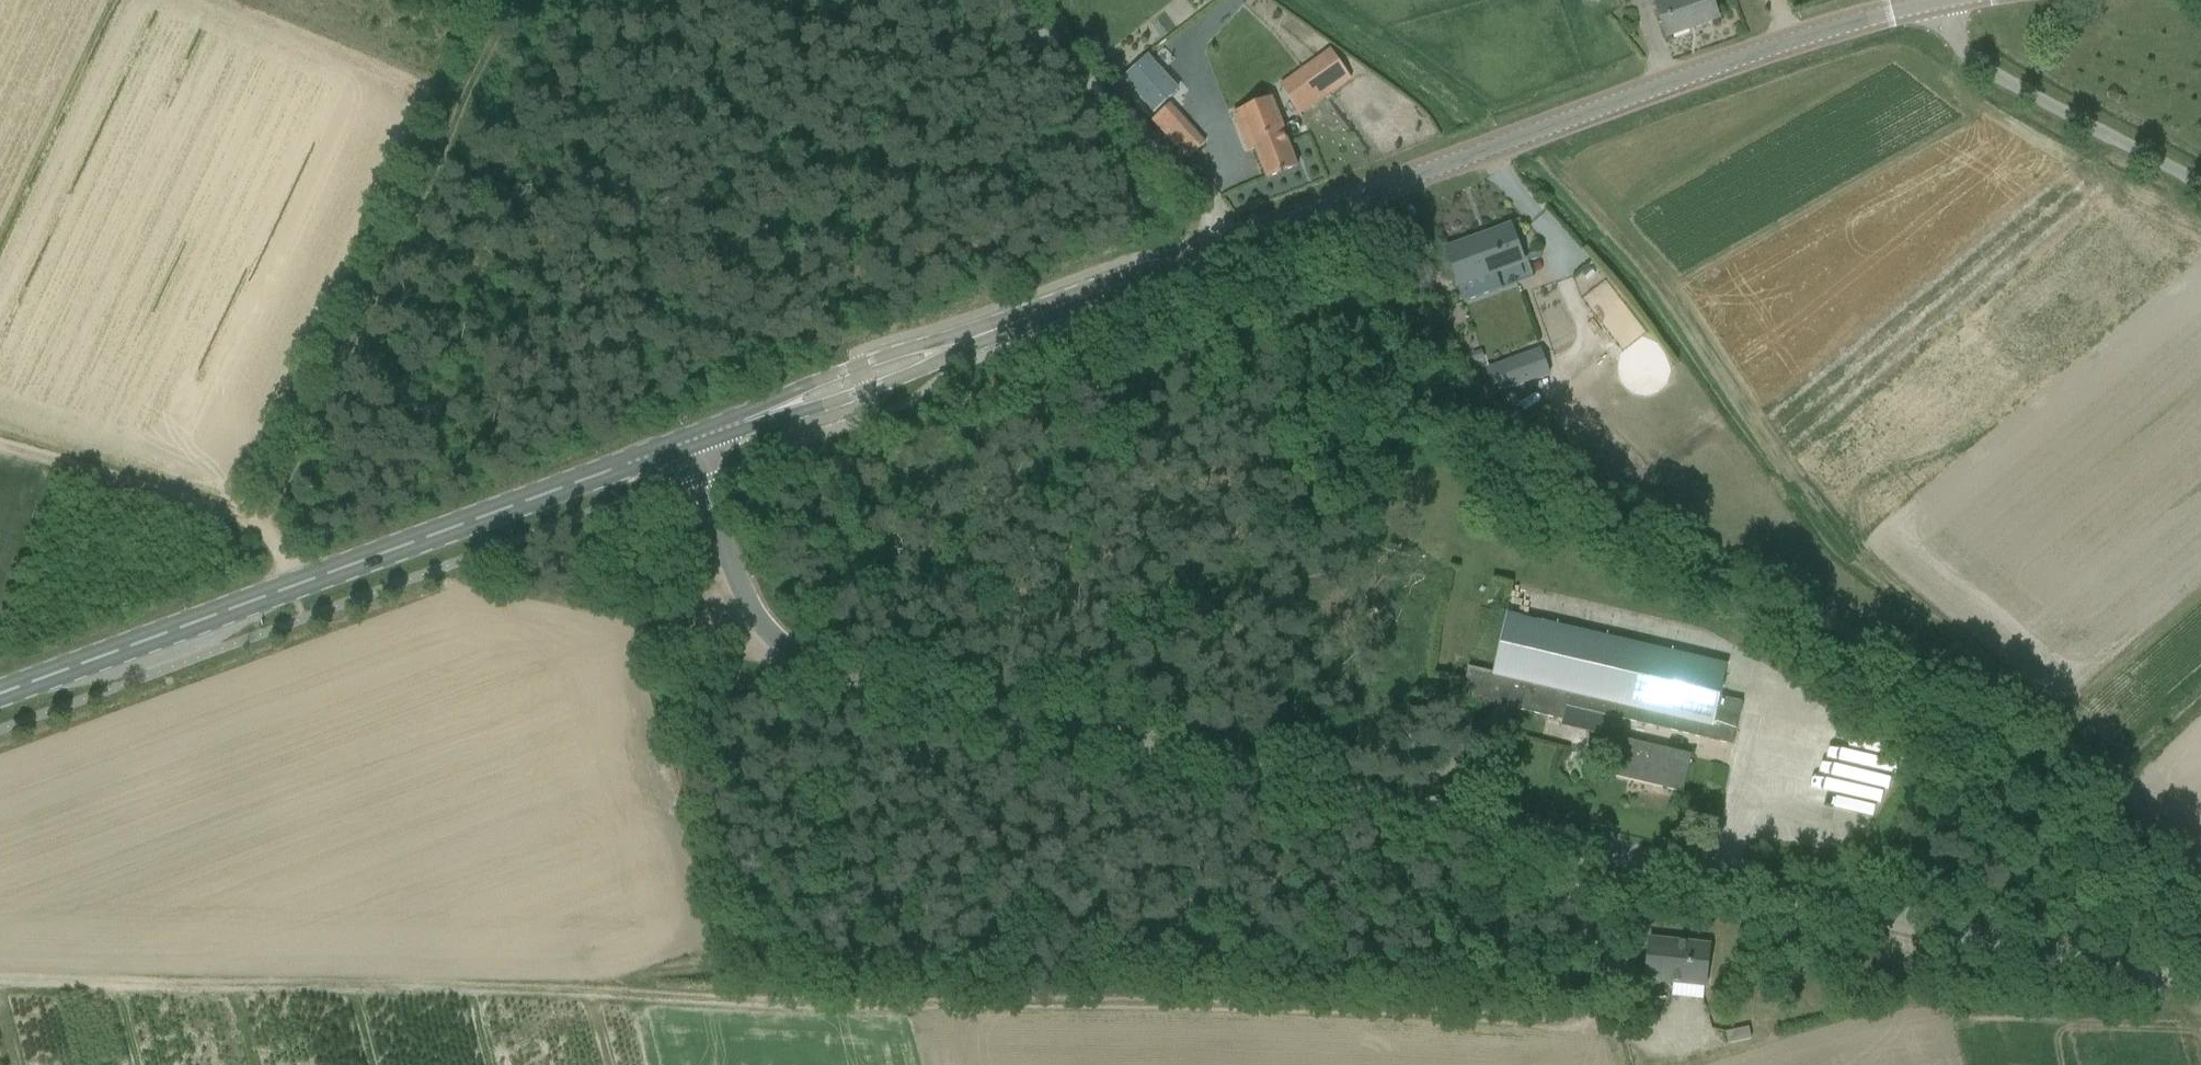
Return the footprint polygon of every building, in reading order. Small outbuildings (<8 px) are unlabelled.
[(1667,37),(1719,18),(1713,0),(1666,0),(1655,4),(1667,37)] [(1328,45),(1278,81),(1302,116),(1353,80),(1328,45)] [(1148,55),(1123,79),(1154,113),(1180,90),(1148,55)] [(1267,179),(1298,167),(1270,98),(1234,113),(1249,151),(1255,149),(1267,179)] [(1171,104),(1154,120),(1153,121),(1171,141),(1190,124),(1171,104)] [(1479,237),(1446,249),(1460,287),(1524,263),(1511,228),(1480,240),(1479,237)] [(1482,350),(1472,353),(1475,363),(1485,360),(1482,350)] [(1543,355),(1488,375),(1495,395),(1551,375),(1543,355)] [(1588,732),(1620,739),(1624,721),(1733,746),(1743,702),(1720,697),(1728,666),(1507,614),(1493,675),(1468,669),(1462,697),(1549,717),(1548,723),(1588,732)] [(1692,756),(1620,739),(1611,776),(1683,793),(1692,756)] [(1882,801),(1884,789),(1822,780),(1821,792),(1882,801)] [(1706,987),(1710,945),(1650,939),(1646,981),(1706,987)] [(1923,984),(1931,986),(1934,987),(1937,972),(1927,969),(1923,984)] [(1748,1028),(1726,1033),(1728,1045),(1751,1039),(1748,1028)]
